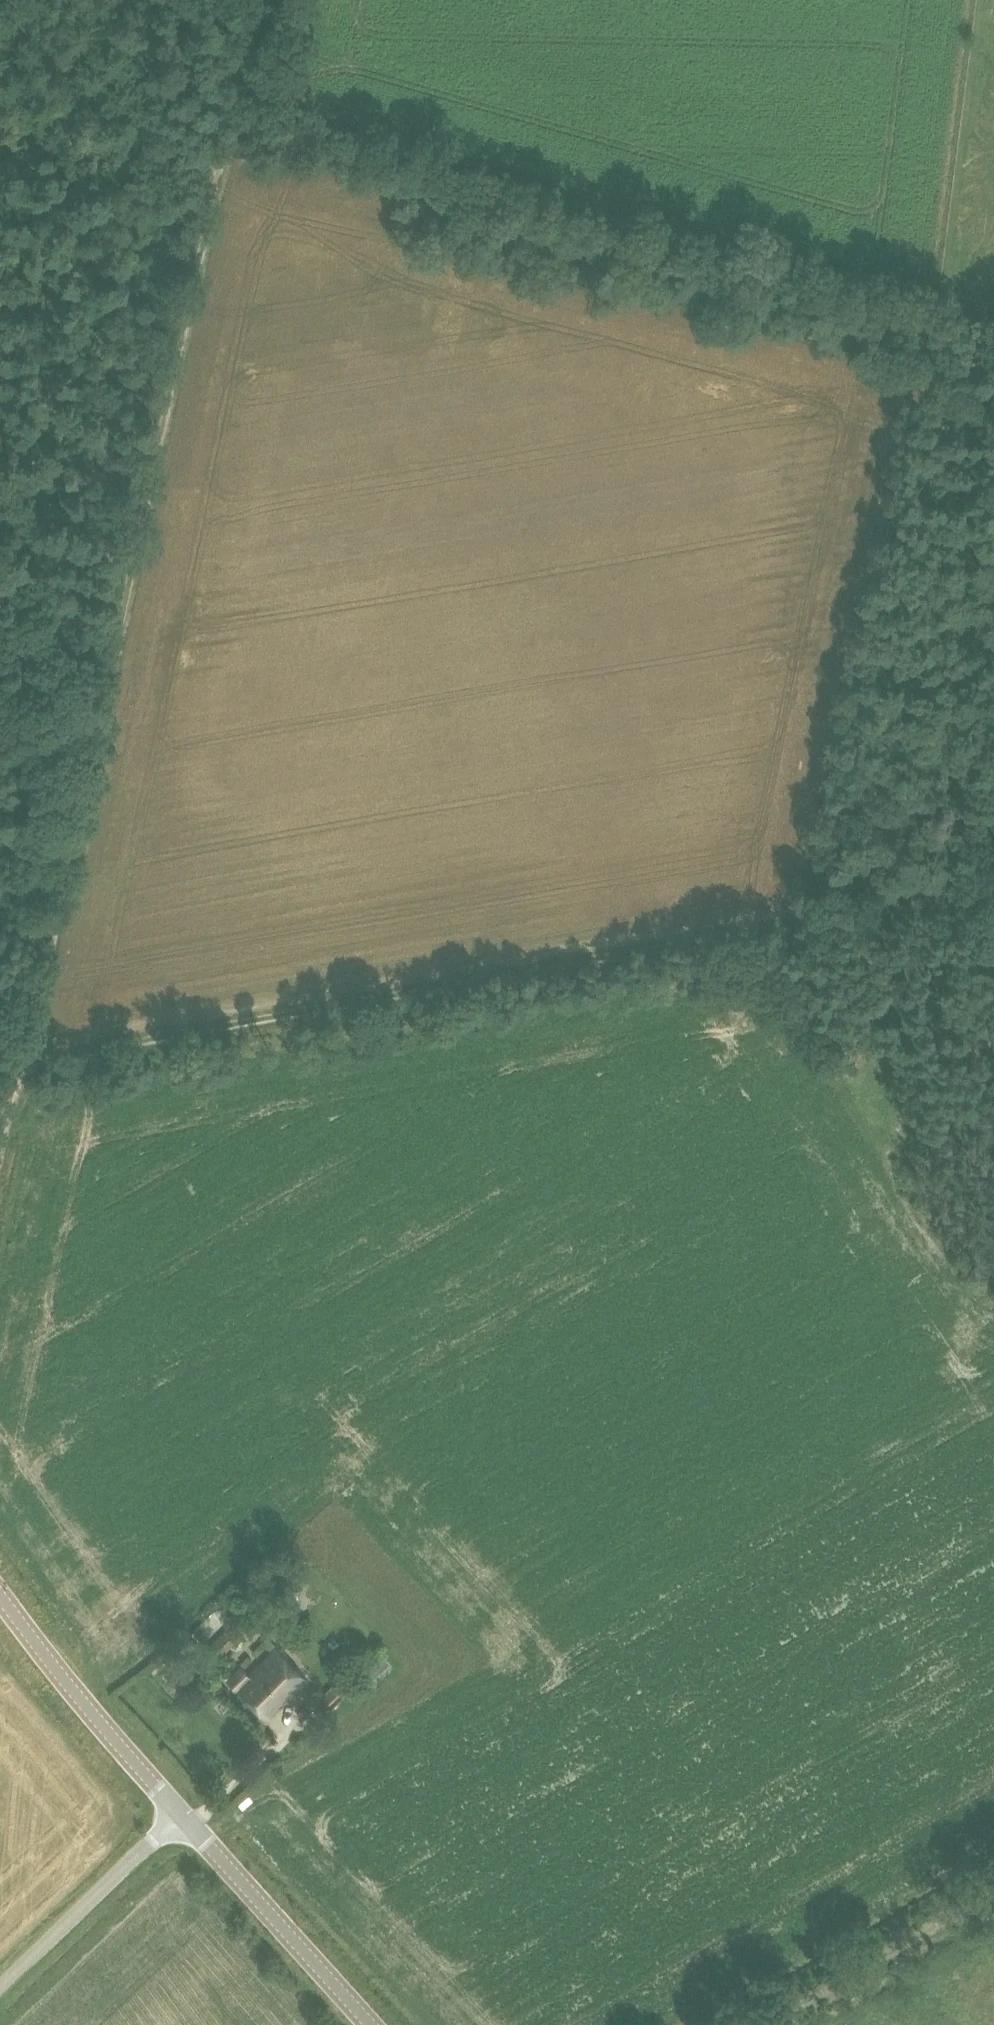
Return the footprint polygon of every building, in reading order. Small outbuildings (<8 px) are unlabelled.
[(211,1644),(223,1656),(243,1635),(232,1624),(211,1644)] [(229,1679),(267,1718),(307,1679),(276,1648),(250,1675),(242,1667),(229,1679)] [(319,1698),(331,1711),(347,1695),(335,1683),(319,1698)]
